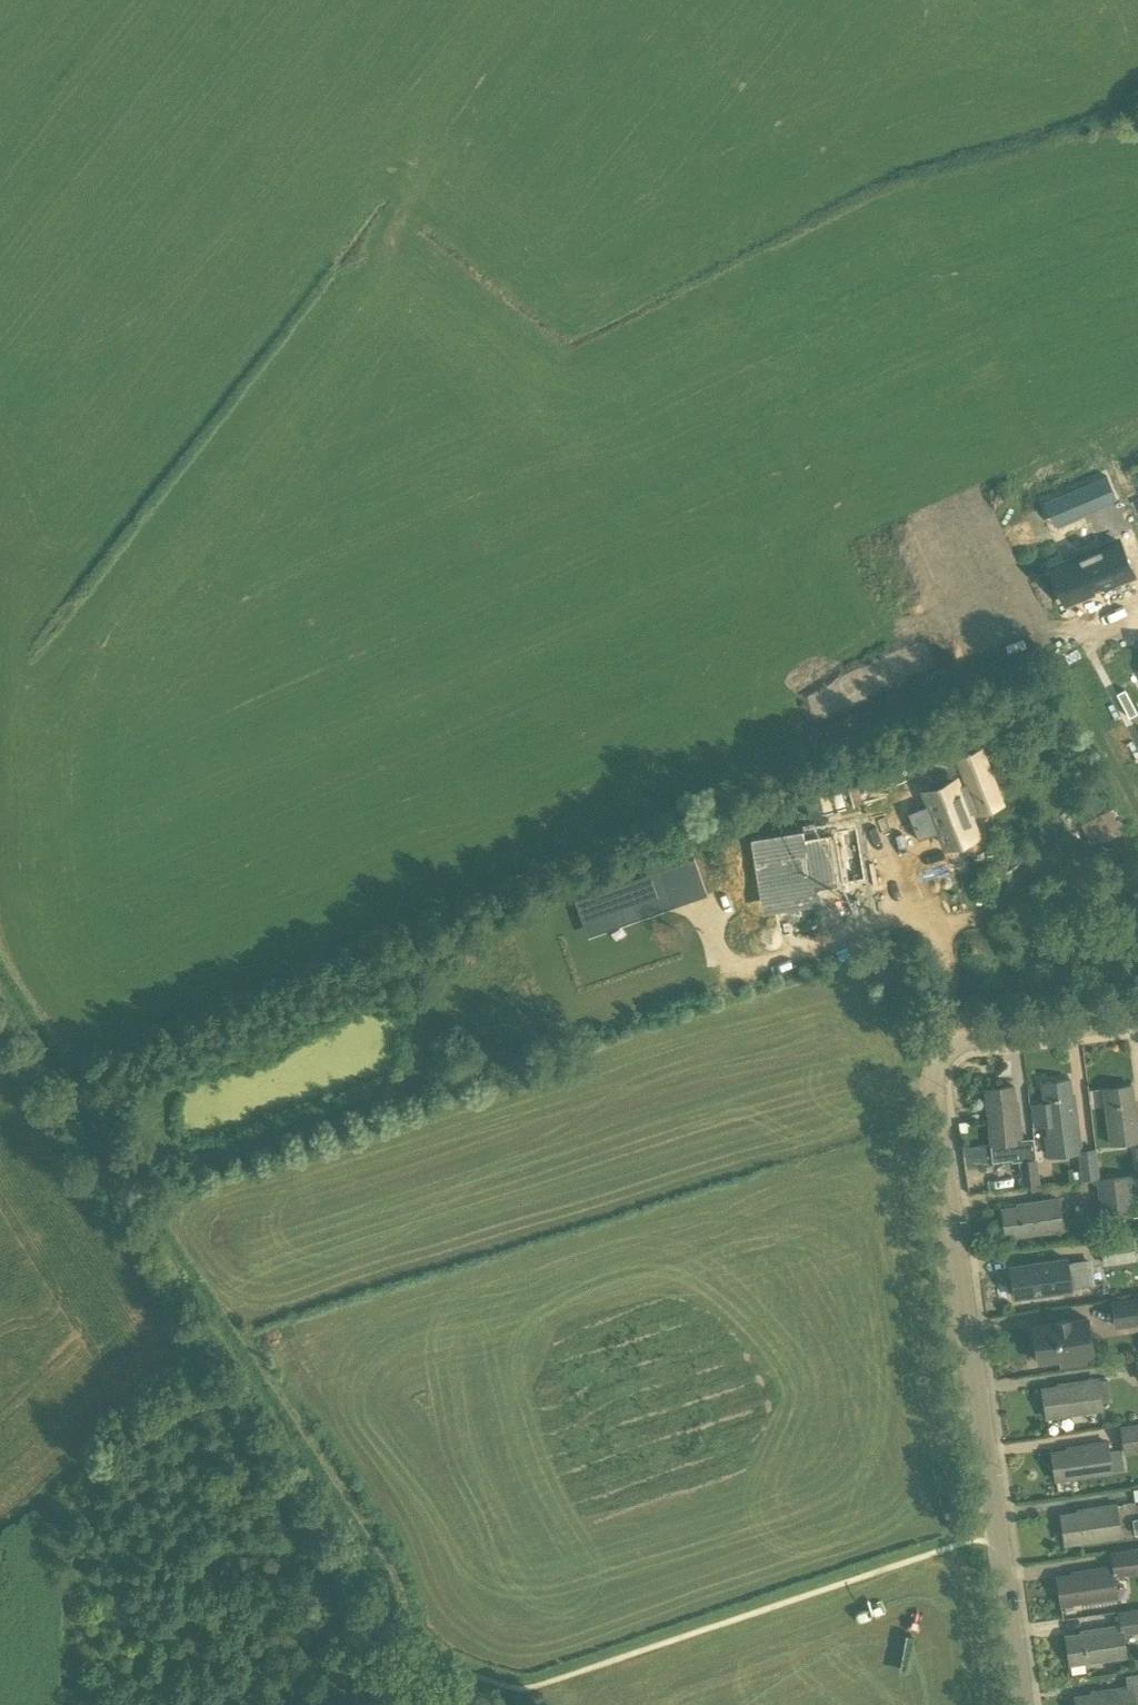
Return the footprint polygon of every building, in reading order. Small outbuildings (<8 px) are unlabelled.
[(1061,493),(1071,518),(1089,510),(1079,485),(1061,493)] [(1128,578),(1113,543),(1072,561),(1075,568),(1058,575),(1070,603),(1128,578)] [(1116,693),(1123,704),(1131,700),(1124,688),(1116,693)] [(1129,716),(1137,712),(1131,700),(1123,704),(1129,716)] [(904,815),(881,823),(891,850),(913,842),(919,857),(948,847),(936,812),(968,801),(956,765),(935,772),(944,796),(932,800),(929,793),(900,803),(904,815)] [(1081,823),(1091,844),(1100,839),(1102,842),(1126,830),(1114,807),(1081,823)] [(813,826),(787,834),(791,849),(748,862),(761,905),(805,892),(802,884),(828,877),(813,826)] [(690,860),(674,865),(684,894),(700,889),(690,860)] [(654,870),(576,897),(584,921),(613,911),(617,924),(641,916),(639,910),(652,906),(654,905),(656,903),(657,902),(658,900),(659,897),(660,895),(661,893),(661,890),(660,888),(660,886),(654,870)] [(1065,940),(1080,933),(1073,918),(1058,925),(1065,940)] [(1047,1137),(1049,1155),(1078,1152),(1079,1151),(1077,1135),(1079,1134),(1075,1109),(1073,1109),(1069,1078),(1042,1081),(1045,1102),(1033,1103),(1036,1125),(1047,1124),(1049,1137),(1047,1137)] [(1131,1084),(1104,1087),(1111,1144),(1137,1140),(1137,1120),(1137,1115),(1135,1115),(1131,1084)] [(1017,1116),(1013,1085),(986,1088),(993,1145),(1022,1141),(1019,1116),(1017,1116)] [(1078,1152),(1081,1179),(1099,1178),(1096,1150),(1079,1151),(1078,1152)] [(1022,1185),(1040,1182),(1038,1157),(1019,1160),(1022,1185)] [(1137,1208),(1137,1173),(1097,1178),(1101,1212),(1137,1208)] [(1006,1237),(1061,1229),(1057,1199),(1033,1203),(1033,1205),(1002,1209),(1006,1237)] [(1104,1265),(1123,1262),(1123,1259),(1136,1257),(1132,1235),(1100,1240),(1104,1265)] [(1094,1283),(1091,1259),(1067,1262),(1067,1259),(1041,1263),(1041,1265),(1011,1269),(1015,1297),(1071,1289),(1071,1287),(1094,1283)] [(1137,1324),(1137,1295),(1110,1299),(1115,1328),(1137,1324)] [(1094,1360),(1087,1317),(1068,1320),(1068,1319),(1056,1321),(1056,1322),(1033,1325),(1038,1361),(1060,1358),(1061,1365),(1094,1360)] [(1111,1400),(1107,1378),(1098,1379),(1098,1378),(1073,1382),(1073,1384),(1042,1389),(1046,1416),(1102,1408),(1101,1401),(1111,1400)] [(1137,1451),(1137,1422),(1120,1425),(1124,1453),(1137,1451)] [(1055,1479),(1111,1471),(1107,1441),(1082,1445),(1082,1447),(1051,1452),(1055,1479)] [(1064,1543),(1121,1534),(1117,1504),(1087,1508),(1087,1511),(1060,1515),(1064,1543)] [(1129,1574),(1137,1572),(1137,1547),(1126,1548),(1129,1574)] [(1060,1604),(1117,1595),(1113,1566),(1087,1570),(1088,1572),(1056,1576),(1060,1604)] [(1069,1663),(1125,1654),(1121,1625),(1096,1628),(1097,1631),(1065,1635),(1069,1663)] [(1127,1675),(1129,1686),(1130,1686),(1133,1704),(1137,1704),(1137,1673),(1127,1675)] [(1130,1686),(1129,1686),(1105,1690),(1106,1692),(1074,1697),(1076,1704),(1133,1704),(1130,1686)]
